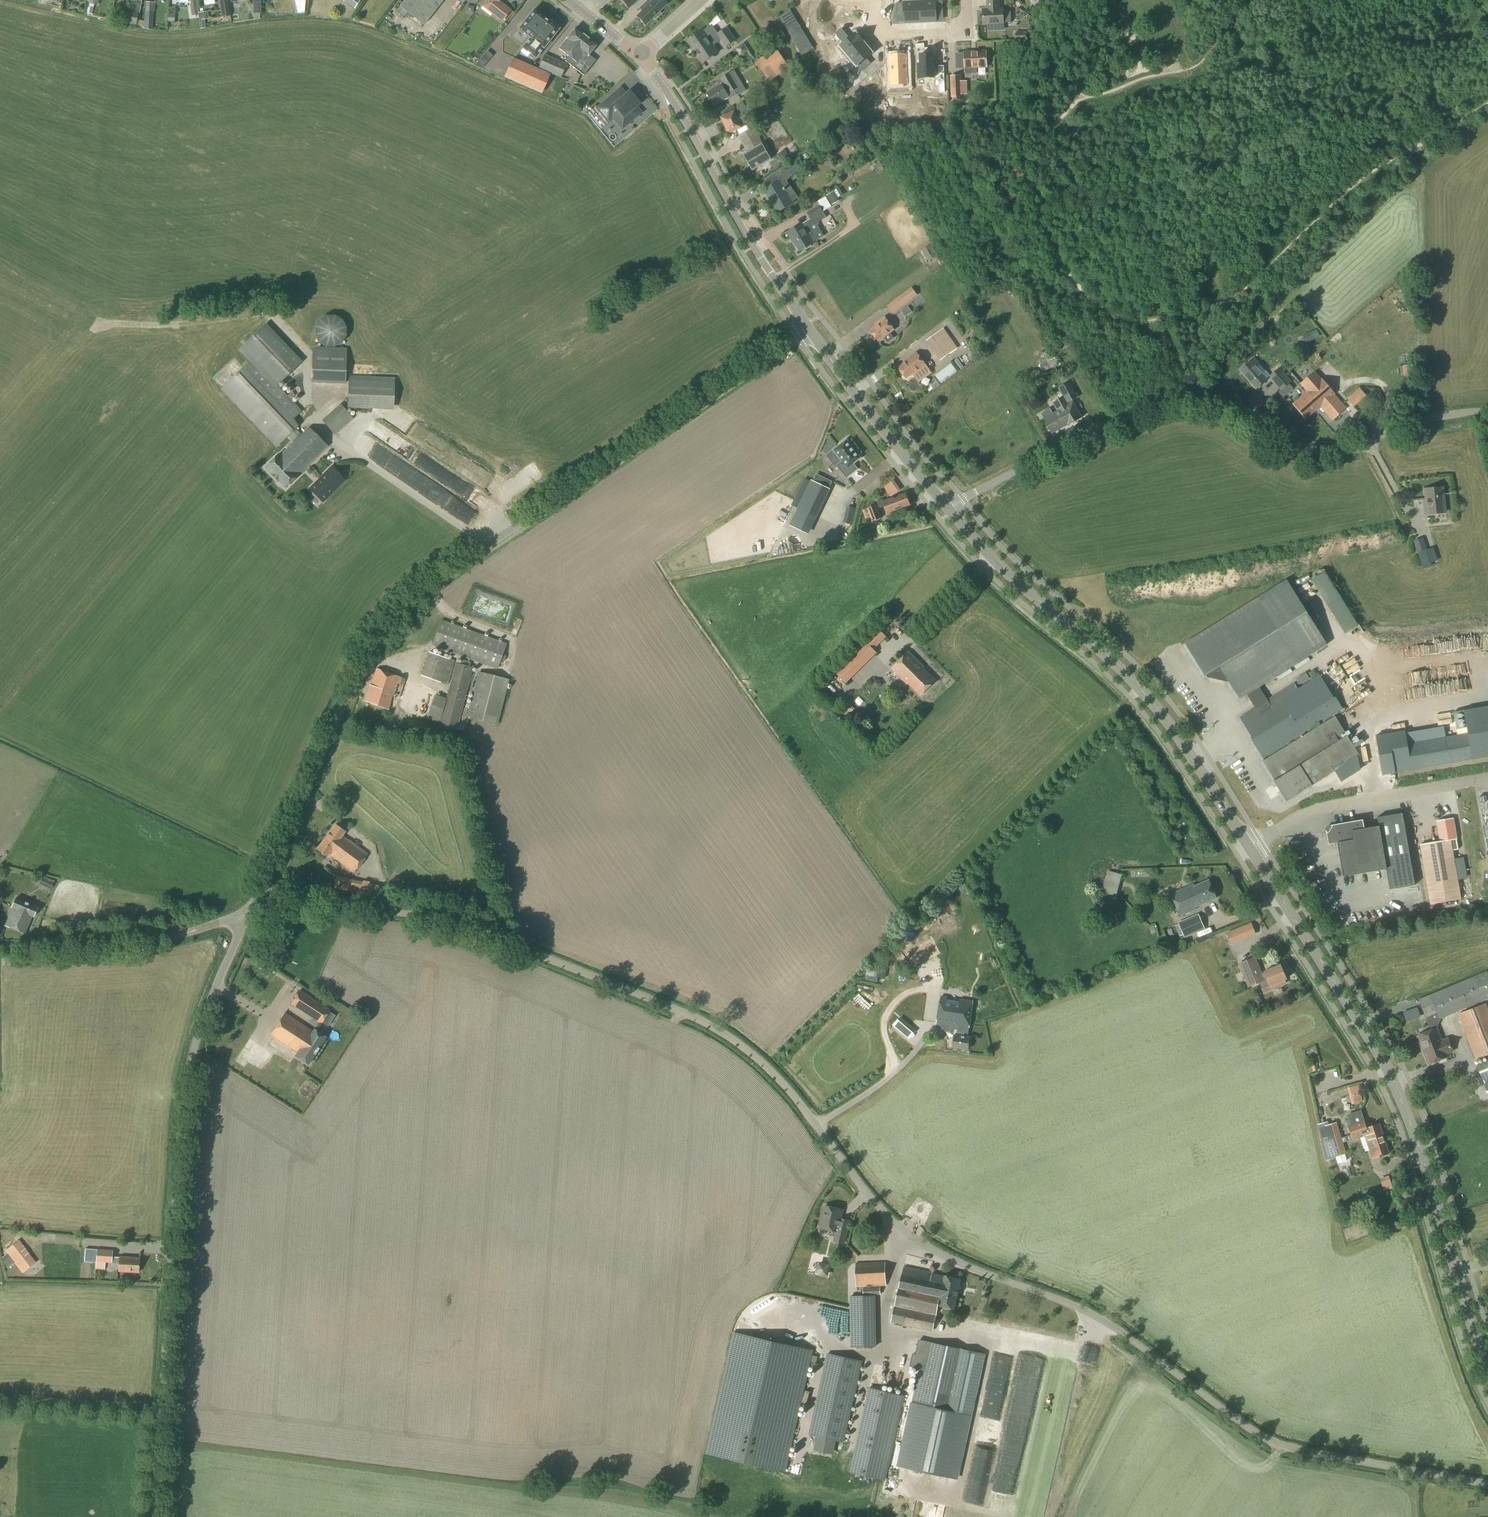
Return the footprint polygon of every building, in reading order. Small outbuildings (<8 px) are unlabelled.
[(86,14),(92,15),(94,5),(97,6),(99,0),(89,0),(88,4),(86,14)] [(198,12),(196,0),(190,0),(190,4),(189,4),(191,16),(198,15),(199,15),(198,12)] [(228,0),(219,0),(221,17),(230,16),(229,8),(228,0)] [(361,0),(343,0),(354,9),(361,0)] [(366,6),(371,10),(376,4),(370,0),(366,6)] [(443,0),(405,0),(397,11),(405,17),(408,13),(423,25),(443,0)] [(482,7),(502,22),(511,10),(498,0),(499,0),(487,0),(482,7)] [(629,8),(637,0),(620,0),(629,8)] [(637,17),(645,25),(652,17),(655,19),(661,13),(658,11),(666,3),(663,0),(647,0),(638,8),(639,9),(640,8),(643,11),(637,17)] [(1000,0),(986,0),(987,10),(983,10),(983,24),(987,24),(987,31),(1004,31),(1004,23),(1003,9),(1000,9),(1000,0)] [(921,23),(920,1),(904,2),(904,3),(897,3),(897,16),(905,16),(905,24),(921,23)] [(935,1),(920,1),(921,23),(936,23),(936,14),(943,14),(942,1),(935,2),(935,1)] [(242,7),(233,7),(234,15),(243,15),(242,7)] [(802,55),(814,48),(790,9),(779,17),(802,55)] [(144,22),(137,20),(139,12),(125,10),(122,23),(135,26),(140,27),(143,28),(144,22)] [(535,58),(558,29),(534,10),(519,29),(531,38),(523,48),(535,58)] [(152,30),(153,12),(145,11),(144,22),(143,30),(152,30)] [(199,15),(198,15),(200,29),(206,28),(204,20),(209,19),(207,11),(198,12),(199,15)] [(170,29),(177,29),(178,17),(171,16),(170,29)] [(718,34),(712,25),(703,31),(688,41),(692,47),(690,48),(694,54),(696,53),(703,62),(717,52),(713,46),(721,40),(726,48),(737,40),(727,27),(718,34)] [(596,46),(575,29),(566,39),(558,49),(568,56),(564,61),(583,76),(596,61),(589,55),(596,46)] [(839,48),(847,58),(865,44),(856,34),(850,39),(842,29),(836,34),(844,44),(839,48)] [(1016,41),(1029,41),(1029,32),(1016,32),(1016,41)] [(865,44),(847,58),(856,68),(860,73),(872,63),(868,58),(873,54),(865,44)] [(776,70),(786,63),(776,48),(766,55),(776,70)] [(977,67),(987,67),(986,52),(964,53),(956,53),(957,68),(965,68),(965,74),(977,74),(977,67)] [(934,53),(919,54),(919,63),(916,63),(917,79),(934,79),(934,53)] [(561,78),(566,64),(544,55),(538,69),(561,78)] [(766,77),(776,70),(766,55),(756,62),(766,77)] [(891,85),(907,84),(906,55),(889,56),(891,85)] [(550,75),(512,58),(504,78),(541,94),(550,75)] [(729,100),(737,95),(734,90),(738,88),(730,73),(720,79),(717,81),(719,85),(706,92),(714,106),(728,98),(729,100)] [(960,97),(959,76),(950,77),(951,97),(960,97)] [(571,90),(575,82),(570,79),(566,87),(571,90)] [(835,83),(832,79),(826,82),(829,87),(835,83)] [(639,103),(629,92),(618,102),(613,96),(598,108),(603,115),(608,111),(615,120),(616,120),(622,128),(628,123),(640,112),(635,106),(639,103)] [(729,133),(741,128),(734,112),(722,118),(729,133)] [(748,113),(740,118),(743,123),(751,118),(748,113)] [(753,170),(771,160),(762,145),(763,144),(754,129),(739,137),(748,153),(744,155),(753,170)] [(783,149),(776,154),(782,164),(790,159),(783,149)] [(786,173),(803,163),(800,157),(783,167),(786,173)] [(778,212),(793,204),(792,203),(799,198),(780,171),(766,179),(770,187),(764,190),(773,206),(774,206),(778,212)] [(833,192),(826,196),(832,206),(839,201),(833,192)] [(807,214),(810,219),(823,212),(831,207),(825,197),(817,202),(820,207),(807,214)] [(801,224),(788,232),(800,252),(813,244),(812,243),(824,236),(819,228),(813,231),(807,221),(801,224)] [(937,243),(925,249),(931,261),(943,255),(937,243)] [(918,288),(890,303),(894,311),(923,297),(918,288)] [(905,317),(912,312),(908,306),(903,310),(903,311),(901,312),(905,317)] [(326,348),(334,347),(342,343),(346,336),(346,327),(342,320),(335,316),(326,315),(319,319),(314,327),(314,335),(318,343),(326,348)] [(879,341),(894,330),(884,318),(875,325),(876,326),(871,330),(879,341)] [(288,396),(277,385),(302,362),(266,324),(238,350),(249,361),(220,389),(276,448),(298,426),(294,419),(302,411),(291,400),(295,395),(292,392),(288,396)] [(1311,332),(1314,340),(1319,337),(1316,330),(1311,332)] [(958,348),(953,342),(945,331),(938,335),(937,333),(926,341),(940,361),(958,348)] [(344,385),(345,358),(345,349),(311,349),(311,383),(316,383),(344,385)] [(914,375),(926,366),(916,353),(905,362),(906,363),(899,368),(906,378),(913,374),(914,375)] [(1055,358),(1053,353),(1039,361),(1042,365),(1038,366),(1041,372),(1045,370),(1045,371),(1055,366),(1055,365),(1058,363),(1055,358)] [(1254,359),(1240,370),(1256,389),(1267,380),(1266,379),(1256,367),(1259,364),(1254,359)] [(1413,365),(1405,366),(1405,383),(1413,383),(1413,365)] [(1270,376),(1269,377),(1281,391),(1292,382),(1280,368),(1270,376)] [(1321,380),(1314,372),(1300,384),(1307,392),(1293,404),(1306,419),(1320,406),(1333,421),(1347,409),(1334,394),(1321,380)] [(393,410),(395,378),(348,376),(347,408),(393,410)] [(1073,403),(1072,400),(1078,397),(1070,382),(1058,389),(1063,397),(1053,403),(1057,412),(1044,419),(1052,433),(1067,425),(1081,418),(1073,403)] [(1353,405),(1356,402),(1351,396),(1347,399),(1353,405)] [(334,435),(353,419),(340,404),(321,420),(334,435)] [(304,471),(328,447),(309,428),(280,456),(278,454),(264,468),(284,489),(299,475),(304,471)] [(846,477),(857,469),(853,464),(861,458),(846,440),(826,456),(836,469),(838,467),(846,477)] [(829,489),(828,489),(812,481),(811,481),(807,488),(825,497),(829,489)] [(318,485),(295,506),(308,519),(330,497),(318,485)] [(1427,514),(1446,512),(1443,488),(1425,489),(1427,514)] [(910,505),(906,494),(884,502),(883,499),(876,502),(879,508),(884,506),(888,514),(910,505)] [(871,522),(872,522),(882,518),(877,505),(867,509),(871,522)] [(815,519),(797,510),(789,526),(807,534),(815,519)] [(1427,550),(1423,538),(1414,541),(1418,552),(1422,565),(1431,563),(1427,550)] [(1259,687),(1298,663),(1327,645),(1287,580),(1185,643),(1206,676),(1213,671),(1224,674),(1240,699),(1247,695),(1259,687)] [(1241,595),(1225,605),(1230,614),(1246,604),(1241,595)] [(1342,597),(1333,602),(1339,614),(1345,611),(1347,616),(1343,618),(1347,625),(1355,621),(1349,610),(1349,611),(1342,597)] [(497,670),(506,644),(441,620),(432,646),(497,670)] [(1363,629),(1359,631),(1355,625),(1348,628),(1359,646),(1365,643),(1367,646),(1372,643),(1363,629)] [(877,653),(865,640),(833,671),(846,684),(877,653)] [(447,686),(454,661),(429,652),(420,676),(447,686)] [(920,695),(935,681),(924,669),(925,668),(909,652),(892,669),(907,684),(908,683),(920,695)] [(1352,676),(1365,669),(1360,658),(1346,665),(1352,676)] [(439,724),(438,727),(456,731),(460,717),(473,668),(470,667),(460,664),(455,663),(446,699),(439,724)] [(369,685),(364,701),(388,710),(390,706),(393,696),(396,697),(430,709),(435,695),(436,690),(399,677),(376,669),(371,686),(369,685)] [(497,725),(509,680),(478,672),(466,717),(497,725)] [(1299,685),(1309,679),(1306,673),(1296,680),(1299,685)] [(1286,801),(1312,785),(1359,756),(1334,716),(1344,710),(1335,696),(1334,697),(1320,675),(1298,689),(1295,684),(1268,701),(1259,687),(1247,695),(1255,708),(1240,718),(1253,739),(1252,740),(1264,760),(1262,761),(1275,781),(1274,781),(1286,801)] [(1395,773),(1487,758),(1487,707),(1465,711),(1469,733),(1390,747),(1395,773)] [(1437,842),(1422,845),(1432,904),(1459,899),(1451,850),(1464,848),(1457,812),(1432,817),(1437,842)] [(1327,833),(1329,845),(1338,843),(1344,877),(1388,868),(1391,890),(1417,886),(1404,814),(1379,818),(1381,827),(1366,830),(1364,821),(1333,827),(1333,828),(1334,828),(1328,833),(1327,833)] [(347,840),(342,835),(344,832),(335,825),(317,849),(327,856),(328,854),(353,873),(368,854),(348,839),(347,840)] [(1321,866),(1312,872),(1320,884),(1329,878),(1321,866)] [(1116,896),(1122,875),(1108,871),(1102,892),(1116,896)] [(376,898),(379,886),(336,876),(333,889),(376,898)] [(42,877),(39,885),(50,890),(54,882),(42,877)] [(1217,898),(1209,880),(1194,887),(1193,885),(1171,894),(1181,916),(1196,910),(1195,908),(1217,898)] [(33,917),(37,907),(16,898),(12,908),(4,926),(25,935),(33,917)] [(1351,913),(1342,919),(1345,924),(1354,917),(1351,913)] [(1185,938),(1205,929),(1198,914),(1178,923),(1179,925),(1175,926),(1179,937),(1183,935),(1185,938)] [(1231,943),(1255,934),(1252,924),(1228,934),(1231,943)] [(929,938),(903,952),(911,966),(937,952),(929,938)] [(1255,957),(1238,964),(1249,989),(1259,984),(1262,989),(1263,993),(1287,983),(1285,979),(1286,979),(1281,966),(1265,972),(1265,973),(1263,973),(1255,957)] [(1487,999),(1487,976),(1486,971),(1419,1000),(1426,1018),(1437,1014),(1440,1019),(1487,999)] [(290,1004),(311,1018),(319,1023),(322,1025),(330,1010),(299,990),(290,1004)] [(960,999),(954,999),(940,997),(936,1024),(939,1024),(938,1030),(950,1032),(951,1027),(959,1028),(958,1036),(954,1035),(953,1048),(968,1050),(970,1037),(968,1037),(969,1028),(970,1028),(973,1001),(960,999)] [(1485,1010),(1484,1005),(1458,1015),(1460,1019),(1474,1057),(1486,1053),(1487,1055),(1487,1017),(1485,1010)] [(285,1013),(270,1036),(297,1053),(294,1057),(308,1066),(326,1037),(314,1030),(313,1032),(285,1013)] [(1441,1040),(1437,1028),(1417,1036),(1428,1065),(1448,1057),(1447,1054),(1454,1052),(1448,1038),(1441,1040)] [(1477,1064),(1483,1080),(1484,1080),(1485,1083),(1484,1084),(1487,1095),(1487,1060),(1477,1064)] [(1372,1160),(1389,1153),(1379,1124),(1367,1128),(1361,1111),(1349,1115),(1352,1123),(1348,1124),(1353,1140),(1366,1136),(1372,1160)] [(1335,1157),(1346,1153),(1337,1122),(1326,1126),(1320,1128),(1328,1156),(1334,1154),(1335,1157)] [(1385,1181),(1387,1191),(1397,1188),(1394,1178),(1385,1181)] [(843,1243),(846,1230),(849,1221),(840,1218),(842,1210),(824,1206),(819,1227),(836,1231),(834,1241),(843,1243)] [(22,1273),(36,1263),(19,1240),(5,1251),(8,1256),(3,1260),(9,1267),(14,1263),(22,1273)] [(139,1272),(139,1259),(112,1257),(113,1251),(97,1249),(84,1249),(83,1261),(96,1262),(96,1263),(112,1263),(119,1264),(119,1271),(139,1272)] [(880,1295),(880,1287),(886,1286),(885,1262),(855,1263),(856,1288),(863,1287),(863,1296),(850,1296),(851,1347),(876,1347),(875,1296),(875,1295),(880,1295)] [(829,1266),(817,1264),(814,1276),(826,1278),(829,1266)] [(943,1276),(904,1267),(892,1322),(931,1331),(937,1306),(953,1309),(960,1279),(943,1276)] [(737,1331),(709,1453),(784,1470),(812,1349),(737,1331)] [(958,1414),(971,1352),(923,1341),(919,1359),(921,1359),(912,1403),(958,1414)] [(987,1347),(974,1420),(988,1423),(1001,1349),(987,1347)] [(1094,1350),(1094,1364),(1102,1364),(1102,1350),(1094,1350)] [(844,1443),(862,1361),(827,1354),(809,1435),(844,1443)] [(1001,1373),(1000,1379),(1018,1382),(1019,1376),(1001,1373)] [(993,1424),(1010,1426),(1015,1383),(997,1381),(993,1424)] [(885,1480),(905,1396),(870,1388),(850,1472),(885,1480)] [(1033,1458),(1036,1395),(1017,1394),(1015,1450),(1018,1450),(1018,1457),(1033,1458)] [(982,1429),(975,1428),(973,1434),(981,1436),(982,1429)]
